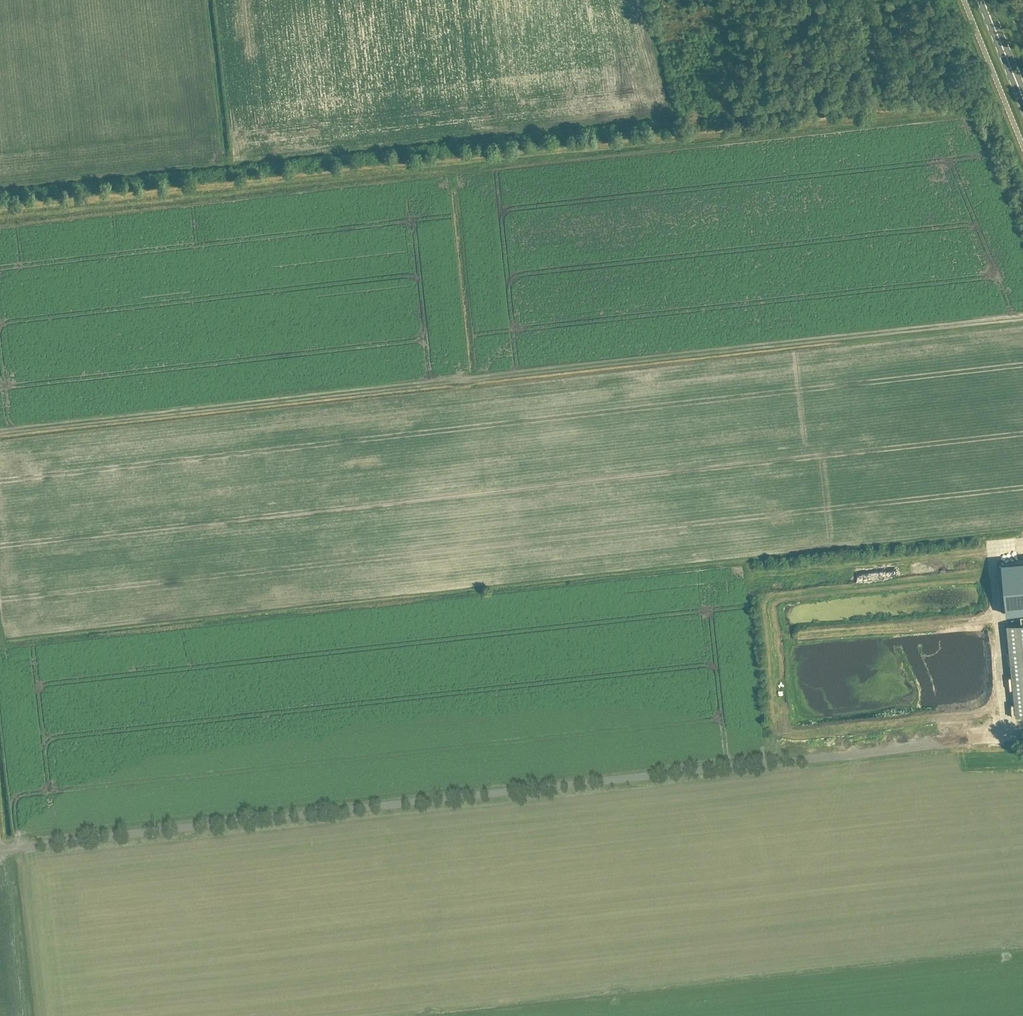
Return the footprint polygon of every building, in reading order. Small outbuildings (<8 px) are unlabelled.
[(1022,613),(1022,562),(1004,564),(1009,614),(1022,613)] [(1013,625),(1021,714),(1022,714),(1022,625),(1013,625)]
